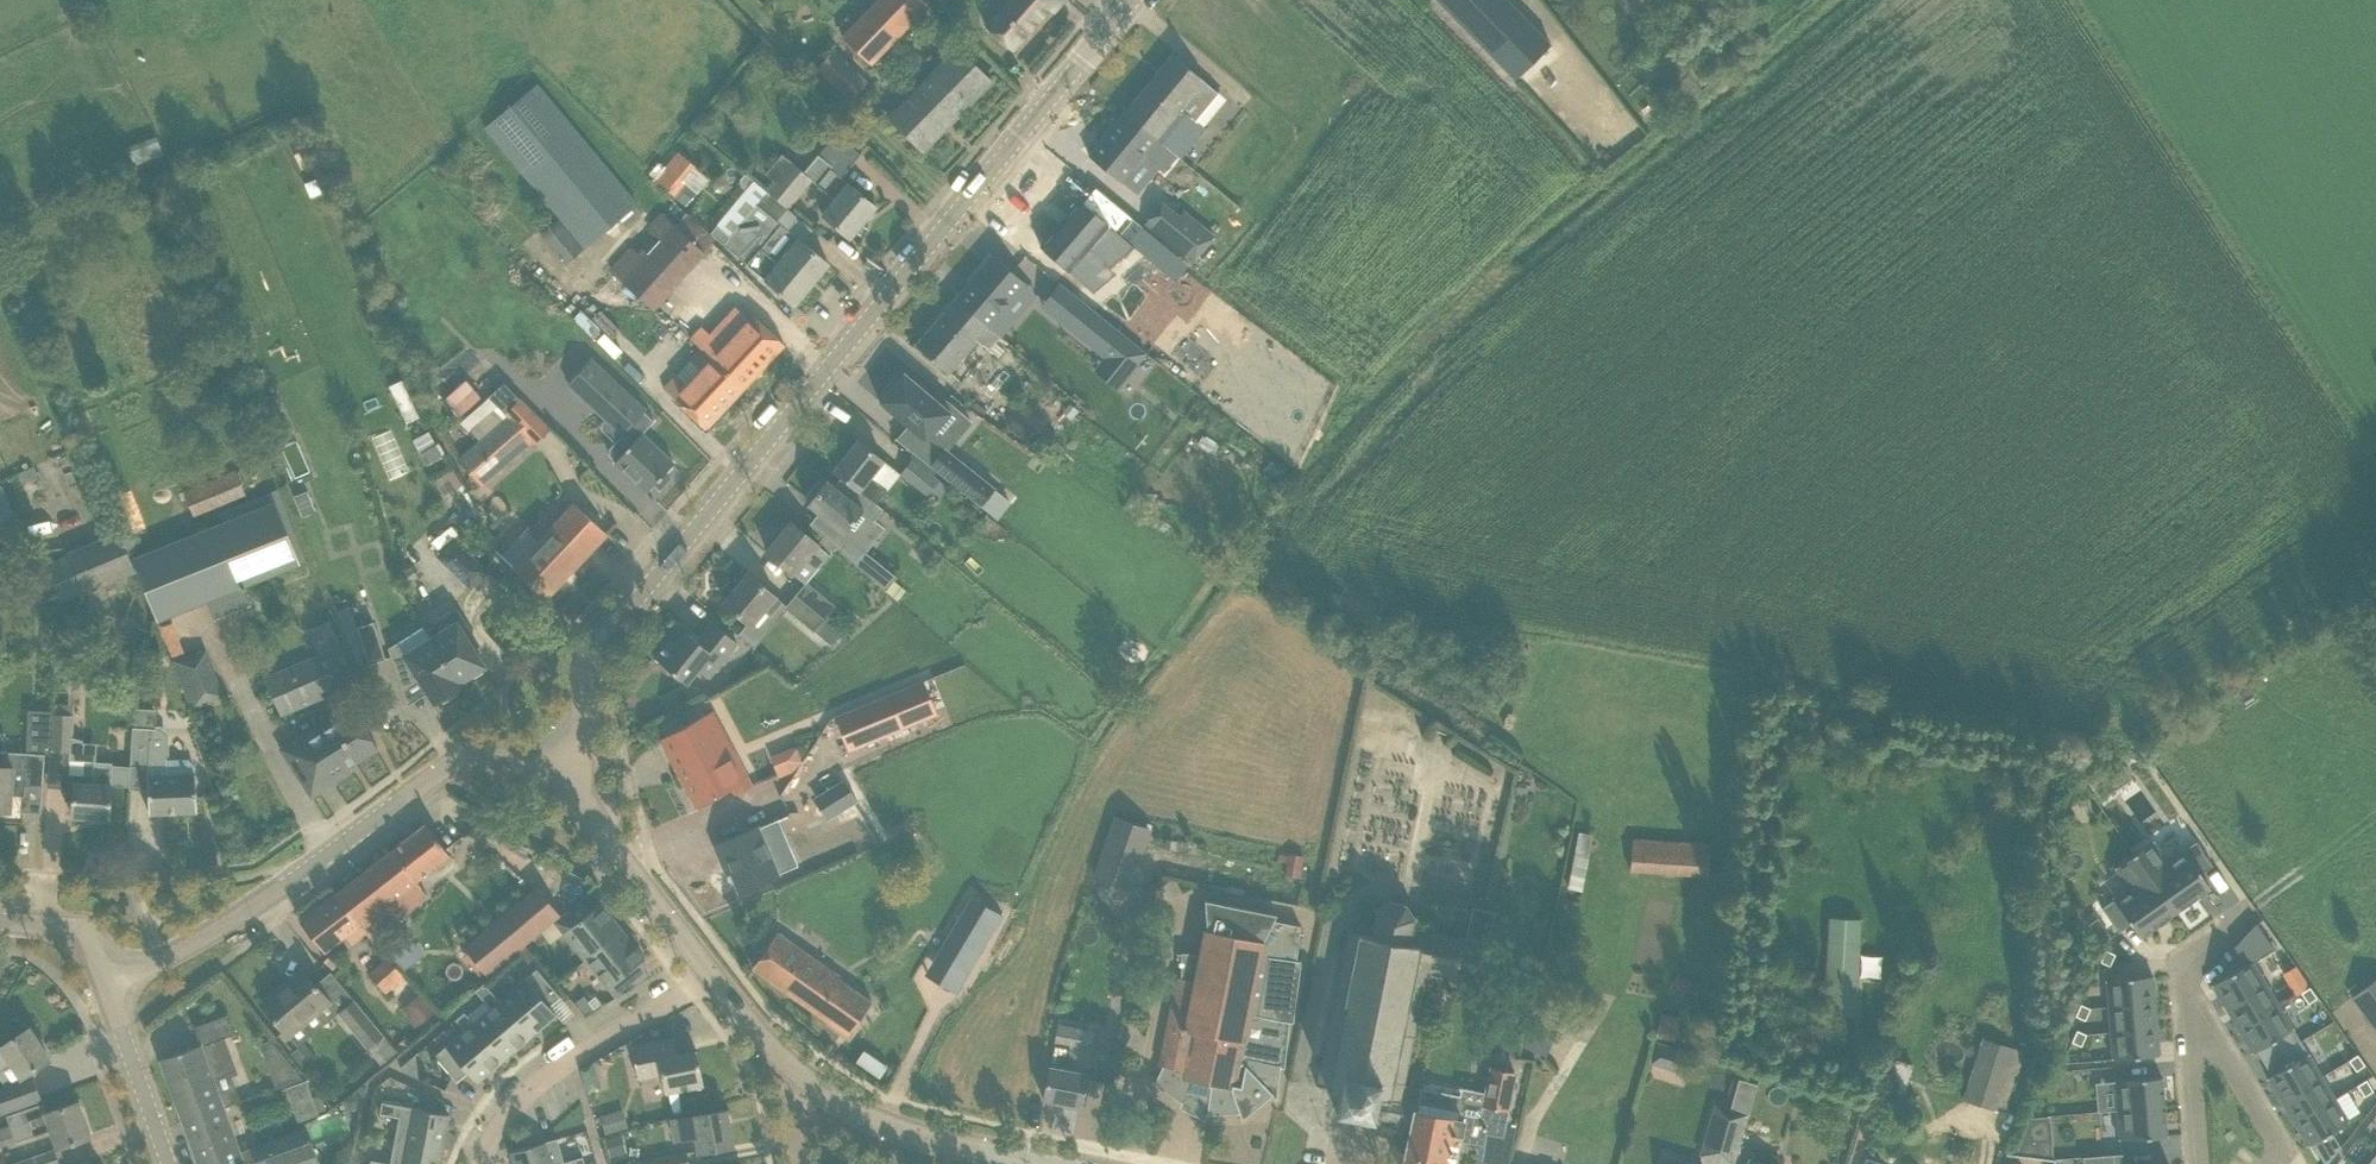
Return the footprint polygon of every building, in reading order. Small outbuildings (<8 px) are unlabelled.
[(870,62),(928,5),(923,0),(877,0),(862,15),(843,35),(870,62)] [(1016,53),(1063,0),(1007,0),(984,25),(1016,53)] [(1513,78),(1551,44),(1508,0),(1437,0),(1513,78)] [(888,118),(922,151),(950,123),(950,124),(993,81),(992,80),(991,80),(960,48),(888,118)] [(1172,54),(1127,109),(1179,152),(1182,155),(1205,128),(1195,120),(1218,93),(1204,81),(1205,81),(1172,54)] [(560,217),(540,233),(564,262),(584,246),(585,247),(637,203),(537,84),(485,128),(560,217)] [(1127,109),(1092,151),(1124,178),(1146,151),(1166,168),(1179,152),(1127,109)] [(840,177),(859,152),(834,131),(814,155),(801,170),(781,154),(770,168),(762,162),(758,167),(774,180),(765,190),(767,192),(787,208),(812,179),(817,183),(816,184),(835,199),(822,215),(849,238),(876,206),(840,177)] [(678,151),(655,179),(675,195),(686,182),(697,169),(678,151)] [(319,179),(305,184),(311,198),(325,193),(319,179)] [(695,191),(686,182),(675,195),(685,203),(695,191)] [(716,226),(711,232),(724,243),(723,244),(747,264),(746,264),(776,289),(794,304),(828,263),(810,248),(786,228),(797,216),(787,208),(767,192),(757,204),(756,204),(729,237),(716,226)] [(1086,203),(1046,251),(1089,288),(1109,269),(1115,273),(1140,250),(1086,203)] [(634,330),(710,252),(664,208),(609,265),(625,280),(605,302),(634,330)] [(1194,229),(1179,217),(1161,239),(1191,263),(1213,236),(1199,224),(1194,229)] [(915,345),(933,360),(949,374),(979,339),(991,349),(1002,336),(997,332),(1012,315),(1005,308),(1029,281),(995,252),(915,345)] [(1171,261),(1160,274),(1192,300),(1203,287),(1171,261)] [(1145,352),(1129,339),(1082,301),(1064,324),(1127,375),(1145,352)] [(713,335),(663,388),(706,428),(782,347),(750,318),(724,345),(713,335)] [(645,410),(591,359),(568,384),(594,409),(598,404),(610,415),(611,414),(627,429),(609,449),(609,455),(615,461),(614,462),(646,492),(674,463),(642,433),(654,421),(644,411),(645,410)] [(261,368),(250,373),(254,381),(265,376),(261,368)] [(897,372),(886,385),(889,389),(879,401),(926,441),(955,407),(937,391),(932,396),(904,372),(901,375),(897,372)] [(548,428),(504,381),(489,395),(506,415),(458,457),(482,485),(548,428)] [(834,471),(841,476),(876,504),(887,490),(900,473),(858,440),(834,471)] [(995,488),(944,447),(929,465),(981,506),(995,488)] [(929,466),(915,455),(900,474),(926,495),(930,490),(939,497),(948,486),(944,482),(946,480),(929,466)] [(452,470),(435,480),(444,495),(461,485),(452,470)] [(876,504),(841,476),(834,486),(826,480),(823,485),(818,481),(806,496),(811,499),(807,504),(844,534),(846,532),(852,536),(868,516),(873,521),(883,509),(876,504)] [(208,480),(183,490),(193,515),(219,505),(208,480)] [(302,514),(317,508),(310,488),(295,493),(302,514)] [(132,557),(157,619),(206,600),(213,617),(251,602),(245,587),(301,564),(275,500),(132,557)] [(475,503),(447,527),(455,536),(482,513),(475,503)] [(513,567),(529,582),(546,599),(606,534),(573,503),(513,567)] [(805,583),(806,581),(829,554),(816,544),(817,543),(791,522),(766,551),(792,573),(805,583)] [(134,569),(119,534),(68,556),(84,589),(84,590),(134,569)] [(846,540),(839,549),(855,563),(864,551),(853,543),(852,545),(846,540)] [(439,556),(470,586),(485,570),(454,541),(439,556)] [(864,551),(855,563),(885,589),(895,577),(864,551)] [(84,589),(68,556),(47,565),(62,598),(84,589)] [(412,567),(402,572),(408,582),(417,577),(412,567)] [(724,602),(742,617),(751,625),(764,610),(770,615),(782,601),(748,573),(724,602)] [(806,581),(805,583),(795,595),(823,618),(835,605),(806,581)] [(823,618),(795,595),(785,607),(813,630),(831,646),(841,634),(823,618)] [(439,632),(430,638),(458,682),(459,682),(472,673),(474,677),(482,672),(480,668),(484,666),(466,637),(471,634),(456,611),(434,625),(439,632)] [(500,628),(507,636),(517,627),(510,619),(500,628)] [(319,654),(265,677),(281,715),(346,688),(342,678),(352,673),(330,621),(309,630),(319,654)] [(356,627),(369,664),(386,658),(373,621),(356,627)] [(669,639),(654,657),(686,683),(697,668),(708,677),(736,642),(713,622),(697,641),(686,631),(675,644),(669,639)] [(461,685),(459,682),(458,682),(430,638),(423,626),(388,648),(402,689),(419,678),(434,702),(440,698),(443,702),(457,693),(454,689),(461,685)] [(210,650),(177,662),(192,706),(225,694),(210,650)] [(640,650),(628,666),(638,674),(650,658),(640,650)] [(887,672),(879,675),(882,683),(890,680),(887,672)] [(835,717),(848,750),(901,728),(888,695),(835,717)] [(169,755),(168,732),(161,727),(155,725),(156,709),(134,708),(132,730),(130,768),(147,767),(149,815),(197,812),(196,789),(195,774),(195,764),(187,757),(166,757),(169,755)] [(377,748),(353,709),(300,743),(297,738),(280,749),(310,797),(350,772),(347,767),(377,748)] [(660,739),(696,807),(732,788),(736,794),(752,786),(712,711),(660,739)] [(52,750),(71,751),(73,715),(54,714),(52,750)] [(773,758),(780,774),(791,769),(799,761),(795,749),(773,758)] [(10,811),(12,785),(42,787),(45,754),(0,751),(0,811),(10,811)] [(73,801),(72,815),(109,818),(111,794),(111,785),(112,762),(94,761),(69,760),(68,774),(67,774),(65,800),(73,801)] [(856,800),(844,780),(816,797),(828,818),(856,800)] [(1128,888),(1149,828),(1117,817),(1096,877),(1128,888)] [(715,845),(722,862),(727,860),(740,891),(777,875),(776,874),(792,868),(772,823),(757,829),(757,827),(715,845)] [(426,893),(416,881),(449,855),(425,824),(337,892),(367,932),(366,933),(370,937),(426,893)] [(860,850),(877,843),(869,826),(853,833),(860,850)] [(1629,872),(1708,876),(1710,842),(1631,838),(1629,872)] [(2152,840),(2133,854),(2174,912),(2180,908),(2195,898),(2195,897),(2209,887),(2200,874),(2212,865),(2195,841),(2183,849),(2182,849),(2166,860),(2152,840)] [(1279,854),(1278,860),(1287,862),(1285,876),(1301,878),(1304,856),(1288,854),(1288,855),(1279,854)] [(2113,899),(2101,907),(2118,932),(2130,923),(2139,937),(2154,927),(2169,916),(2174,912),(2133,854),(2114,867),(2128,886),(2112,897),(2113,899)] [(463,947),(487,975),(560,914),(536,886),(463,947)] [(367,932),(337,892),(299,922),(323,952),(344,936),(351,944),(366,933),(367,932)] [(1002,916),(970,897),(948,934),(964,944),(954,960),(970,969),(1002,916)] [(554,921),(585,960),(623,931),(601,903),(589,912),(580,900),(554,921)] [(1182,1101),(1181,1100),(1190,1081),(1210,1085),(1207,1113),(1206,1113),(1206,1115),(1239,1112),(1241,1120),(1272,1095),(1276,1099),(1280,1066),(1284,1068),(1289,1022),(1293,1022),(1301,961),(1296,960),(1305,926),(1300,926),(1273,921),(1276,914),(1205,900),(1207,930),(1204,929),(1199,953),(1181,953),(1180,978),(1176,977),(1159,1065),(1164,1066),(1156,1082),(1155,1081),(1154,1083),(1181,1103),(1182,1101)] [(1335,1110),(1411,1126),(1414,1111),(1416,1111),(1418,1105),(1417,1104),(1420,1089),(1420,1088),(1403,1085),(1425,971),(1455,977),(1463,938),(1411,928),(1413,917),(1404,904),(1387,901),(1374,909),(1369,936),(1347,931),(1322,1063),(1317,1087),(1337,1091),(1337,1093),(1338,1093),(1335,1110)] [(1452,905),(1450,916),(1465,918),(1467,908),(1452,905)] [(1827,940),(1823,1014),(1852,1016),(1857,919),(1828,918),(1827,940)] [(2244,965),(2211,985),(2225,1008),(2266,983),(2253,962),(2274,949),(2255,923),(2233,947),(2244,965)] [(623,931),(585,960),(606,988),(607,987),(615,997),(630,988),(621,976),(644,958),(623,931)] [(752,968),(848,1035),(871,1002),(838,978),(839,976),(777,932),(752,968)] [(526,947),(519,952),(528,962),(534,957),(526,947)] [(2102,956),(2100,961),(2109,965),(2114,954),(2105,949),(2102,956)] [(536,969),(499,1000),(530,1037),(556,1015),(549,1006),(560,997),(536,969)] [(262,1004),(277,1022),(288,1035),(329,1001),(303,970),(262,1004)] [(2152,976),(2105,980),(2107,1006),(2155,1002),(2152,976)] [(2353,996),(2375,1026),(2375,979),(2353,996)] [(484,1000),(466,1015),(504,1059),(530,1037),(499,1000),(484,983),(475,990),(484,1000)] [(2266,983),(2225,1008),(2238,1030),(2279,1005),(2266,983)] [(2308,987),(2300,992),(2308,1003),(2315,998),(2308,987)] [(583,996),(574,1003),(584,1015),(592,1008),(583,996)] [(384,1036),(385,1036),(354,999),(337,1013),(365,1045),(381,1065),(399,1051),(394,1046),(393,1047),(384,1036)] [(2155,1002),(2107,1006),(2110,1032),(2157,1028),(2155,1002)] [(2080,1004),(2075,1015),(2085,1020),(2090,1008),(2080,1004)] [(2279,1005),(2238,1030),(2252,1053),(2292,1028),(2279,1005)] [(504,1059),(466,1015),(464,1012),(455,1019),(464,1030),(434,1055),(456,1081),(467,1072),(477,1083),(504,1059)] [(1659,1036),(1677,1038),(1680,1015),(1662,1012),(1659,1036)] [(1043,1100),(1083,1107),(1089,1074),(1066,1069),(1070,1048),(1074,1024),(1059,1021),(1054,1045),(1050,1066),(1043,1100)] [(0,1048),(0,1071),(12,1063),(21,1077),(26,1073),(49,1059),(29,1028),(1,1046),(1,1047),(0,1048)] [(2157,1028),(2110,1032),(2112,1059),(2159,1055),(2157,1028)] [(2076,1030),(2071,1041),(2080,1045),(2086,1034),(2076,1030)] [(391,1032),(385,1036),(384,1036),(393,1047),(394,1046),(400,1042),(391,1032)] [(234,1072),(221,1037),(160,1059),(199,1163),(242,1163),(244,1163),(239,1151),(213,1079),(234,1072)] [(631,1046),(638,1079),(661,1074),(665,1093),(680,1090),(703,1085),(696,1050),(677,1054),(673,1038),(650,1042),(631,1046)] [(1963,1099),(2006,1111),(2024,1051),(1981,1039),(1963,1099)] [(259,1044),(275,1088),(302,1078),(270,1040),(259,1044)] [(1657,1045),(1651,1064),(1668,1069),(1674,1050),(1657,1045)] [(888,1066),(864,1049),(856,1061),(880,1077),(888,1066)] [(2307,1053),(2266,1077),(2280,1100),(2321,1076),(2307,1053)] [(401,1071),(418,1078),(415,1054),(401,1067),(401,1071)] [(2356,1054),(2349,1059),(2356,1070),(2364,1064),(2356,1054)] [(1411,1126),(1403,1163),(1444,1163),(1444,1162),(1453,1163),(1454,1163),(1459,1139),(1483,1143),(1485,1131),(1501,1135),(1506,1111),(1513,1072),(1490,1068),(1482,1106),(1489,1107),(1487,1118),(1460,1113),(1462,1097),(1420,1089),(1417,1104),(1418,1105),(1416,1111),(1414,1111),(1411,1126)] [(2069,1070),(2049,1071),(2043,1086),(2070,1084),(2069,1070)] [(0,1087),(0,1114),(41,1100),(33,1076),(32,1076),(6,1085),(0,1087)] [(2161,1076),(2114,1080),(2116,1110),(2163,1106),(2163,1102),(2164,1102),(2163,1091),(2162,1091),(2161,1076)] [(2321,1076),(2280,1100),(2293,1122),(2334,1098),(2321,1076)] [(2366,1079),(2357,1085),(2363,1096),(2372,1090),(2366,1079)] [(365,1085),(363,1084),(342,1101),(345,1110),(361,1105),(365,1085)] [(310,1096),(291,1103),(297,1120),(316,1113),(310,1096)] [(2334,1098),(2293,1122),(2307,1145),(2348,1121),(2334,1098)] [(77,1102),(46,1112),(43,1103),(6,1115),(10,1125),(0,1128),(0,1146),(52,1129),(58,1147),(72,1142),(72,1144),(75,1143),(75,1141),(89,1136),(77,1102)] [(399,1117),(394,1140),(441,1150),(448,1114),(382,1102),(380,1113),(399,1117)] [(1716,1105),(1709,1128),(1711,1129),(1738,1137),(1739,1138),(1746,1115),(1716,1105)] [(2163,1106),(2116,1110),(2119,1139),(2166,1135),(2165,1120),(2164,1109),(2163,1106)] [(674,1140),(696,1136),(699,1152),(732,1146),(726,1110),(692,1116),(693,1116),(670,1120),(674,1140)] [(248,1131),(252,1144),(280,1134),(276,1121),(248,1131)] [(242,1163),(289,1163),(315,1154),(305,1127),(239,1151),(244,1163),(242,1163)] [(582,1156),(563,1162),(556,1138),(510,1152),(514,1163),(584,1163),(582,1156)] [(370,1163),(439,1163),(441,1150),(394,1140),(390,1163),(371,1159),(370,1163)] [(2019,1143),(2015,1153),(2051,1158),(2051,1157),(2049,1140),(2019,1143)] [(53,1150),(11,1163),(58,1163),(53,1150)] [(2366,1163),(2375,1163),(2375,1152),(2366,1163)] [(685,1153),(623,1163),(687,1163),(685,1153)] [(2113,1154),(2082,1157),(2083,1163),(2113,1163),(2113,1154)] [(1666,1156),(1663,1163),(1695,1163),(1666,1156)]
